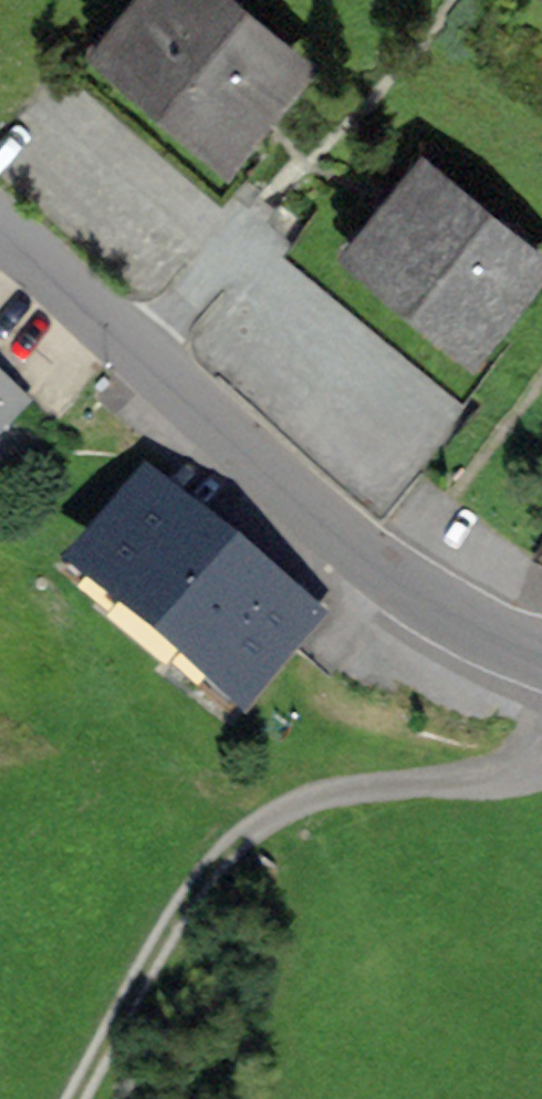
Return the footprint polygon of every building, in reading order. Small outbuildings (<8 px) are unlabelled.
[(240,115),(307,37),(263,0),(137,0),(123,16),(240,115)] [(373,217),(483,311),(541,242),(541,223),(492,180),(488,185),(436,142),(373,217)] [(23,377),(0,356),(0,402),(23,377)] [(254,672),(316,598),(252,544),(258,536),(233,514),(225,522),(161,470),(100,545),(254,672)] [(340,587),(308,626),(339,652),(372,613),(340,587)]
